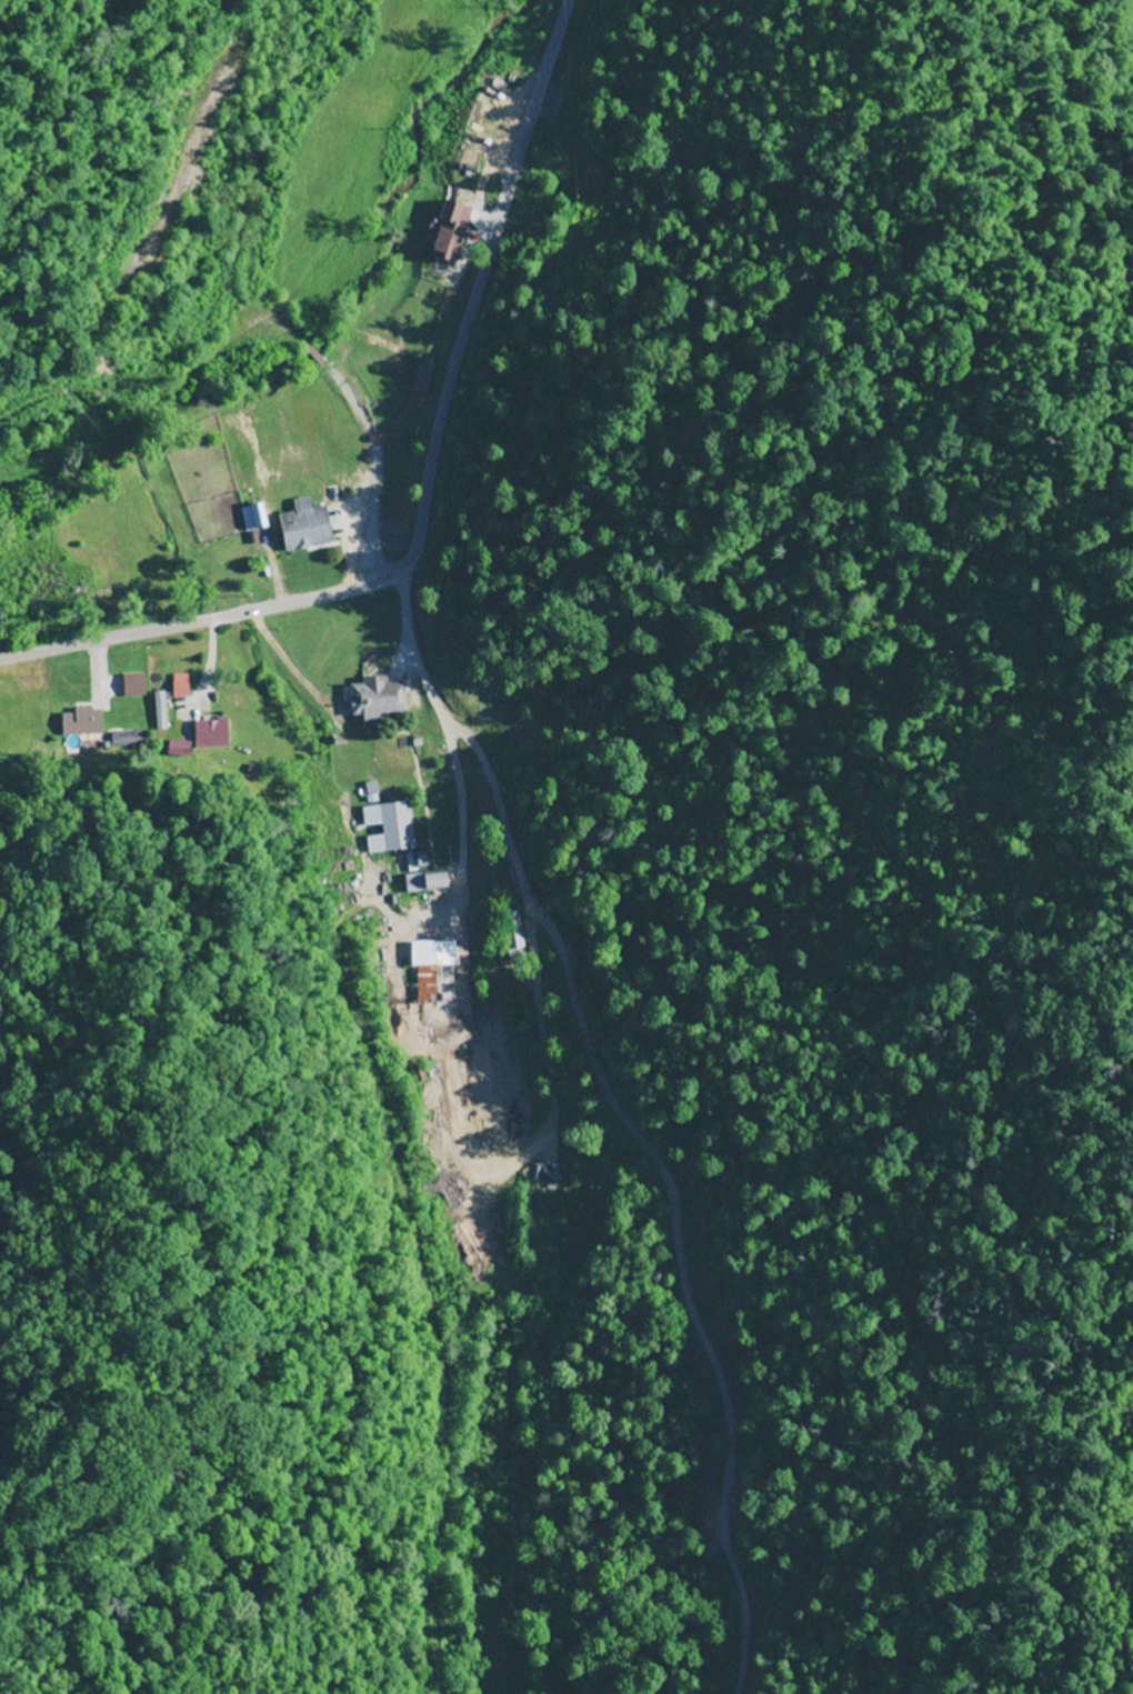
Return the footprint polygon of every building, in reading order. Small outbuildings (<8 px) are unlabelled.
[(514,100),(492,92),(478,132),(500,139),(514,100)] [(470,208),(442,201),(428,257),(455,264),(470,208)] [(273,534),(278,555),(318,546),(313,525),(273,534)] [(238,550),(229,548),(227,559),(237,560),(238,550)] [(351,718),(361,717),(361,725),(380,723),(380,715),(406,713),(404,679),(348,682),(351,718)] [(157,712),(165,711),(162,693),(154,694),(157,712)] [(62,711),(63,738),(101,738),(100,710),(62,711)] [(225,745),(225,723),(199,723),(199,745),(225,745)] [(379,805),(384,852),(414,849),(409,801),(379,805)] [(406,893),(448,888),(446,871),(404,875),(406,893)] [(507,961),(523,959),(519,911),(503,912),(507,961)]
